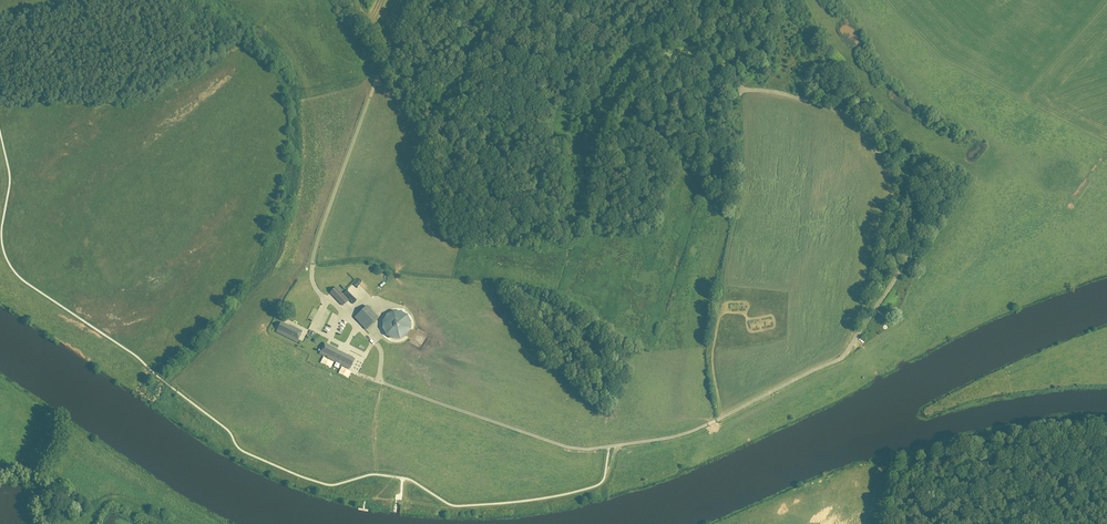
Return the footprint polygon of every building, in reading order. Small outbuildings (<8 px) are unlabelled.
[(335,279),(340,285),(353,275),(347,269),(335,279)] [(343,272),(342,270),(335,277),(336,279),(343,272)] [(336,287),(330,292),(342,306),(348,300),(336,287)] [(379,318),(367,305),(355,317),(367,330),(379,318)] [(393,311),(387,314),(386,316),(382,321),(383,329),(386,335),(393,340),(398,340),(400,340),(407,336),(411,330),(411,322),(408,315),(400,311),(393,311)] [(285,324),(280,334),(297,342),(302,332),(285,324)] [(353,358),(324,344),(319,353),(324,356),(325,355),(328,356),(327,357),(348,368),(353,358)]
